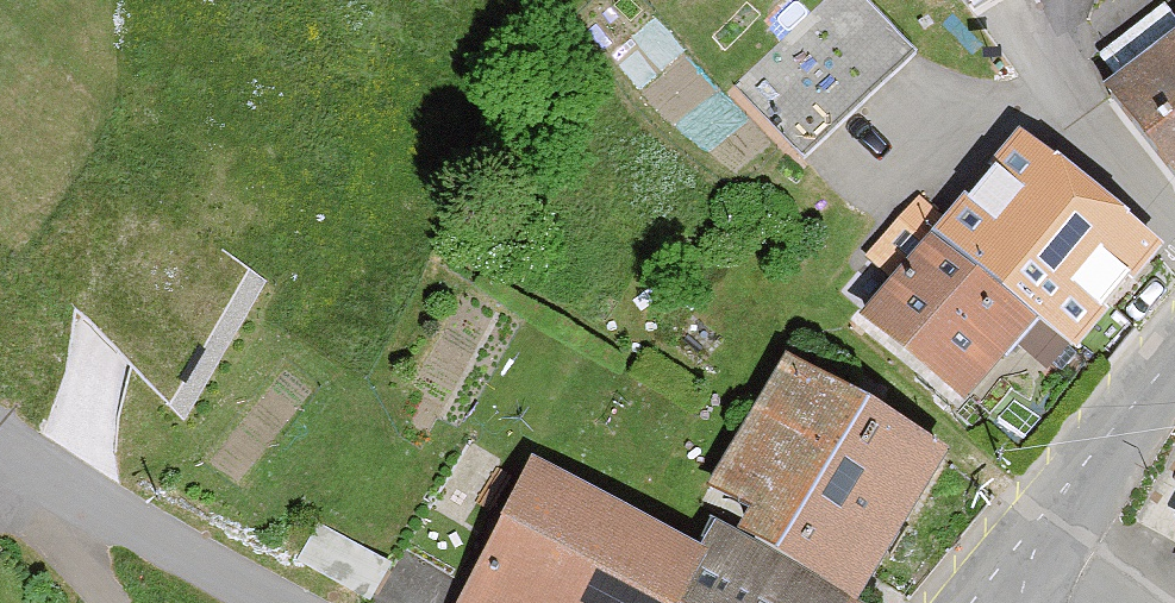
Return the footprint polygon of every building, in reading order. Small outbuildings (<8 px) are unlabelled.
[(1174,185),(1174,38),(1107,88),(1174,185)] [(852,328),(947,408),(1017,335),(1052,361),(1140,247),(1013,141),(852,328)] [(831,602),(852,602),(939,454),(781,362),(695,500),(731,519),(719,542),(831,602)] [(456,602),(674,602),(698,556),(526,468),(456,602)] [(674,602),(742,602),(752,584),(698,556),(674,602)] [(752,584),(742,602),(788,602),(752,584)]
